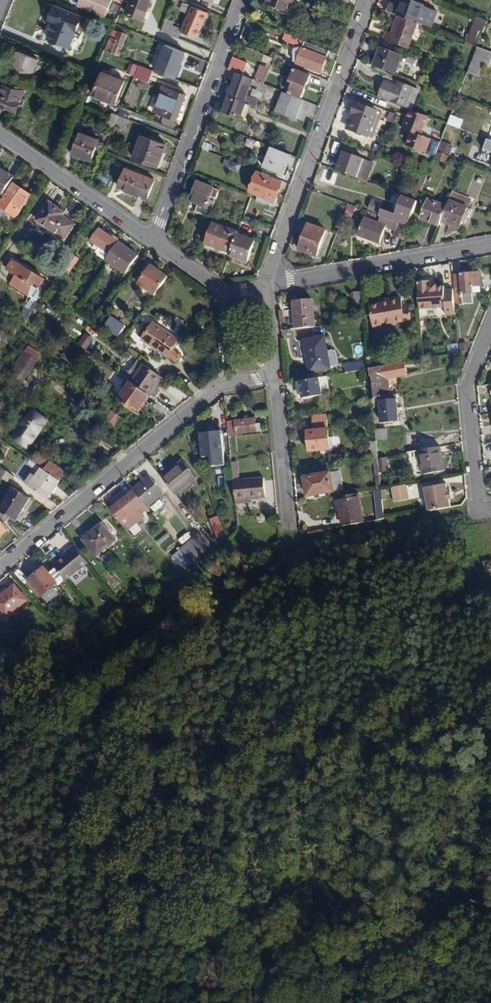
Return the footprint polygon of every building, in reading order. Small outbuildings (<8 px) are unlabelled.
[(105,17),(111,4),(103,0),(104,0),(89,0),(85,9),(105,17)] [(144,20),(152,0),(132,0),(126,13),(144,20)] [(286,13),(290,4),(293,5),(295,0),(267,0),(265,5),(286,13)] [(437,13),(423,8),(424,6),(408,0),(404,0),(400,8),(390,5),(386,12),(399,17),(419,24),(431,30),(437,13)] [(47,40),(69,49),(82,18),(55,7),(49,21),(54,24),(47,40)] [(181,32),(196,38),(207,13),(192,7),(181,32)] [(383,40),(408,50),(419,24),(399,17),(392,34),(387,32),(383,40)] [(478,32),(482,33),(487,22),(477,18),(470,35),(476,37),(478,32)] [(162,32),(175,37),(179,29),(165,23),(162,32)] [(106,50),(119,55),(127,35),(120,32),(116,41),(111,39),(106,50)] [(295,63),(322,73),(329,52),(289,36),(287,43),(298,48),(295,49),(294,53),(295,63)] [(133,45),(139,48),(142,39),(136,37),(133,45)] [(139,48),(144,50),(147,41),(142,39),(139,48)] [(187,53),(163,43),(153,68),(176,78),(187,53)] [(487,68),(490,59),(490,53),(476,48),(467,73),(479,78),(484,66),(487,68)] [(373,66),(395,74),(402,57),(380,49),(373,66)] [(10,72),(31,80),(39,60),(19,52),(10,72)] [(285,64),(287,60),(276,55),(274,60),(285,64)] [(260,67),(270,70),(274,60),(265,56),(260,67)] [(135,77),(148,83),(153,71),(140,65),(135,77)] [(255,81),(264,85),(270,70),(260,67),(255,81)] [(290,94),(301,99),(311,77),(295,70),(290,83),(293,85),(290,94)] [(94,96),(116,105),(125,82),(103,73),(94,96)] [(257,100),(246,96),(249,88),(234,82),(232,87),(228,85),(226,92),(230,93),(228,98),(230,99),(230,101),(249,109),(250,106),(255,108),(257,100)] [(410,110),(410,111),(416,95),(413,94),(415,89),(398,82),(395,89),(382,84),(377,98),(410,110)] [(23,98),(26,90),(16,85),(14,89),(6,85),(2,96),(0,95),(0,107),(16,114),(20,104),(24,106),(26,100),(23,98)] [(165,123),(175,126),(187,95),(164,87),(155,112),(167,117),(165,123)] [(276,112),(295,119),(303,101),(285,93),(276,112)] [(225,113),(244,120),(249,109),(230,101),(225,113)] [(350,129),(362,134),(371,110),(359,105),(356,113),(354,112),(353,113),(356,114),(352,124),(352,123),(350,129)] [(347,129),(373,139),(382,114),(371,110),(362,134),(350,129),(352,123),(350,123),(347,129)] [(430,139),(421,136),(428,117),(410,111),(410,110),(402,129),(412,133),(406,146),(425,154),(430,139)] [(116,124),(119,116),(113,113),(109,122),(116,124)] [(447,124),(458,128),(461,119),(450,115),(447,124)] [(116,124),(126,127),(129,120),(119,116),(116,124)] [(73,154),(91,161),(100,140),(81,133),(73,154)] [(133,159),(158,168),(166,146),(142,136),(133,159)] [(442,141),(438,151),(449,155),(453,146),(442,141)] [(209,151),(216,154),(218,149),(211,146),(209,151)] [(264,167),(280,174),(288,154),(272,148),(264,167)] [(449,155),(438,151),(435,158),(446,162),(449,155)] [(336,171),(357,178),(364,160),(343,152),(336,171)] [(357,178),(366,182),(373,163),(364,160),(357,178)] [(2,195),(14,177),(0,167),(0,194),(2,195)] [(148,200),(155,181),(126,169),(118,188),(148,200)] [(251,193),(275,203),(282,184),(269,179),(270,177),(258,172),(251,193)] [(416,187),(421,189),(425,178),(420,176),(416,187)] [(196,212),(209,217),(219,191),(198,183),(190,202),(199,206),(196,212)] [(16,216),(31,195),(14,184),(0,205),(0,206),(16,216)] [(441,221),(458,227),(469,201),(451,194),(447,206),(441,221)] [(398,223),(406,226),(416,200),(404,196),(396,216),(382,211),(380,217),(398,223)] [(421,220),(434,225),(442,205),(428,200),(421,220)] [(38,220),(65,238),(75,224),(62,216),(64,213),(50,203),(38,220)] [(348,204),(345,213),(353,215),(356,206),(348,204)] [(439,227),(441,221),(447,206),(442,205),(434,225),(439,227)] [(378,223),(366,218),(361,232),(381,240),(386,226),(395,229),(393,236),(402,240),(407,227),(406,226),(398,223),(380,217),(378,223)] [(238,234),(238,233),(214,223),(206,244),(231,254),(238,234)] [(298,250),(316,256),(326,231),(308,224),(298,250)] [(109,254),(118,241),(100,229),(92,241),(99,247),(109,254)] [(230,256),(247,263),(256,241),(238,234),(231,254),(230,256)] [(107,260),(126,274),(138,256),(119,242),(107,260)] [(105,260),(109,254),(99,247),(96,252),(98,254),(97,255),(105,260)] [(64,268),(69,272),(79,258),(74,254),(64,268)] [(139,284),(155,295),(168,276),(152,265),(139,284)] [(43,283),(45,281),(22,266),(17,274),(32,284),(45,293),(50,287),(43,283)] [(455,304),(472,303),(472,293),(472,287),(480,287),(479,272),(454,275),(455,304)] [(10,284),(28,295),(32,284),(17,274),(10,284)] [(443,287),(435,288),(431,288),(431,286),(428,287),(428,282),(417,283),(420,310),(445,308),(443,291),(443,287)] [(455,315),(453,290),(443,291),(445,308),(445,316),(455,315)] [(355,309),(363,308),(361,292),(354,293),(355,309)] [(29,298),(25,308),(35,312),(39,303),(29,298)] [(296,330),(316,326),(313,299),(293,302),(296,330)] [(394,323),(410,321),(409,313),(403,314),(402,307),(401,299),(390,301),(390,299),(380,301),(380,305),(370,306),(373,326),(383,325),(383,327),(395,325),(394,323)] [(27,319),(31,312),(25,307),(20,314),(27,319)] [(104,327),(119,337),(126,327),(111,317),(104,327)] [(17,329),(7,323),(3,330),(15,335),(17,329)] [(176,362),(177,359),(156,345),(160,339),(174,348),(179,340),(153,323),(142,340),(176,362)] [(79,343),(88,347),(93,337),(84,332),(79,343)] [(332,352),(328,352),(325,336),(303,340),(306,357),(309,356),(312,373),(331,369),(331,366),(339,365),(337,356),(334,352),(332,352)] [(177,359),(181,354),(173,349),(174,348),(160,339),(156,345),(177,359)] [(31,368),(36,361),(25,353),(20,360),(31,368)] [(8,376),(19,384),(31,368),(20,360),(8,376)] [(346,373),(369,369),(368,361),(344,366),(346,373)] [(389,379),(405,376),(403,363),(369,369),(369,376),(371,376),(373,399),(391,396),(390,388),(386,388),(386,379),(389,379)] [(132,383),(148,395),(161,376),(145,365),(132,383)] [(445,385),(456,383),(460,373),(453,370),(450,378),(445,379),(445,385)] [(136,412),(148,395),(132,383),(126,378),(120,386),(126,390),(119,400),(136,412)] [(303,398),(322,395),(319,378),(300,381),(303,398)] [(382,423),(398,421),(396,395),(391,396),(373,399),(372,399),(372,408),(380,407),(382,423)] [(25,423),(37,432),(46,420),(33,411),(25,423)] [(107,419),(117,426),(123,419),(113,412),(107,419)] [(309,451),(317,450),(320,450),(330,449),(330,452),(333,449),(331,437),(328,437),(326,416),(313,417),(314,431),(307,431),(309,451)] [(229,436),(261,431),(260,424),(256,424),(255,417),(227,422),(229,436)] [(15,437),(27,446),(37,432),(25,423),(15,437)] [(375,428),(376,440),(387,439),(387,428),(375,428)] [(212,466),(225,465),(222,431),(200,433),(202,458),(211,457),(212,466)] [(424,474),(444,470),(440,447),(420,451),(424,474)] [(378,468),(387,467),(387,457),(377,459),(378,468)] [(60,480),(66,472),(47,459),(42,468),(60,480)] [(380,489),(378,473),(378,468),(377,459),(372,460),(375,490),(380,489)] [(193,473),(187,478),(181,470),(187,465),(183,460),(161,477),(176,495),(197,478),(193,473)] [(230,462),(232,476),(240,475),(237,460),(230,462)] [(187,478),(193,473),(187,465),(181,470),(187,478)] [(47,499),(60,480),(42,468),(29,486),(47,499)] [(16,478),(4,469),(0,474),(0,477),(12,485),(16,478)] [(308,495),(333,491),(330,473),(305,478),(308,495)] [(143,502),(147,507),(163,493),(150,476),(133,490),(143,502)] [(248,499),(265,497),(263,478),(233,481),(235,503),(249,502),(248,499)] [(448,499),(451,499),(449,491),(447,491),(445,483),(424,487),(428,511),(450,508),(448,499)] [(393,502),(408,499),(406,485),(391,487),(393,502)] [(16,522),(31,498),(14,487),(0,509),(0,512),(10,518),(16,522)] [(137,507),(143,502),(133,490),(110,510),(127,531),(144,516),(137,507)] [(378,520),(383,519),(380,492),(375,493),(375,500),(376,500),(378,520)] [(342,526),(362,523),(357,497),(338,501),(342,526)] [(154,511),(163,505),(159,500),(150,506),(154,511)] [(7,531),(2,525),(10,518),(0,512),(0,537),(7,531)] [(219,537),(226,534),(218,516),(212,519),(219,537)] [(83,539),(97,556),(115,540),(101,524),(83,539)] [(187,532),(178,540),(182,545),(191,537),(187,532)] [(188,557),(191,561),(209,546),(200,534),(197,536),(201,541),(191,549),(187,545),(181,550),(188,557)] [(187,545),(191,549),(201,541),(197,536),(187,545)] [(53,565),(65,580),(88,562),(74,544),(64,552),(66,554),(53,565)] [(181,550),(174,556),(180,564),(188,557),(181,550)] [(41,596),(57,582),(44,567),(28,581),(41,596)] [(7,616),(27,600),(14,585),(0,597),(0,608),(7,616)] [(63,640),(89,648),(90,641),(68,635),(63,640)]
